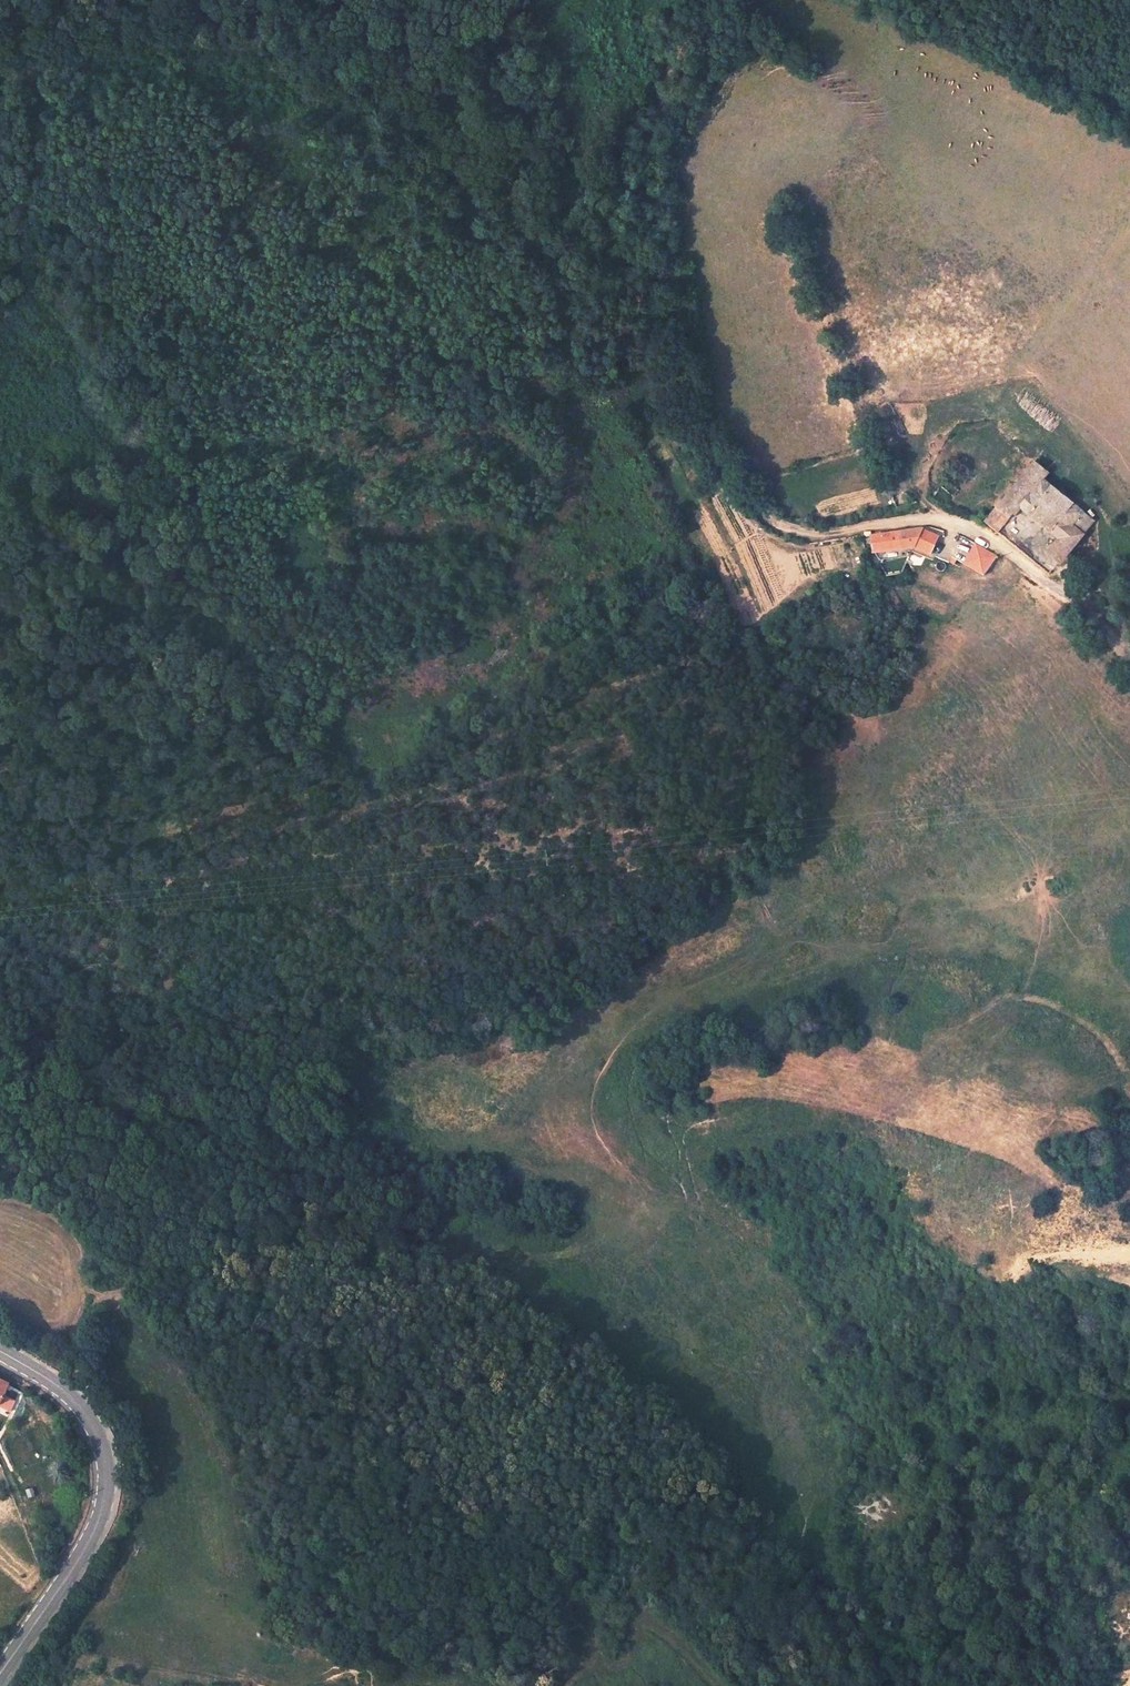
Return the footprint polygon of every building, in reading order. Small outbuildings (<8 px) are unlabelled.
[(1094,538),(1073,518),(1074,517),(1054,499),(1053,500),(1044,492),(1050,486),(1038,474),(983,533),(996,545),(1021,518),(1058,552),(1045,566),(1057,577),(1094,538)] [(945,504),(953,492),(940,482),(931,493),(945,504)] [(916,550),(914,532),(887,535),(889,553),(899,552),(900,563),(906,562),(905,551),(916,550)] [(989,576),(998,554),(975,543),(965,566),(989,576)] [(14,1388),(0,1380),(0,1407),(2,1409),(14,1415),(20,1404),(9,1397),(14,1388)]
